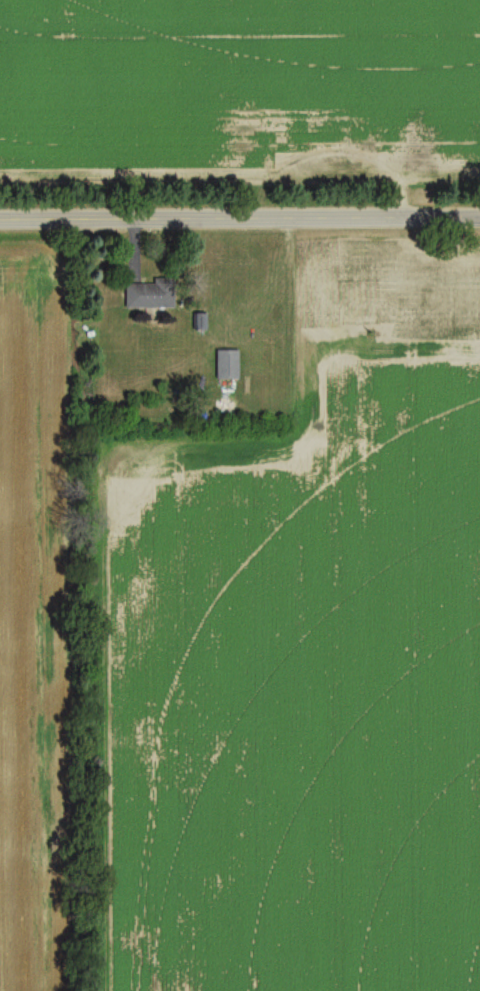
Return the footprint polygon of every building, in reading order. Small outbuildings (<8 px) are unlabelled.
[(127,311),(175,311),(175,285),(127,285),(127,311)] [(240,382),(240,352),(218,352),(218,382),(240,382)]
